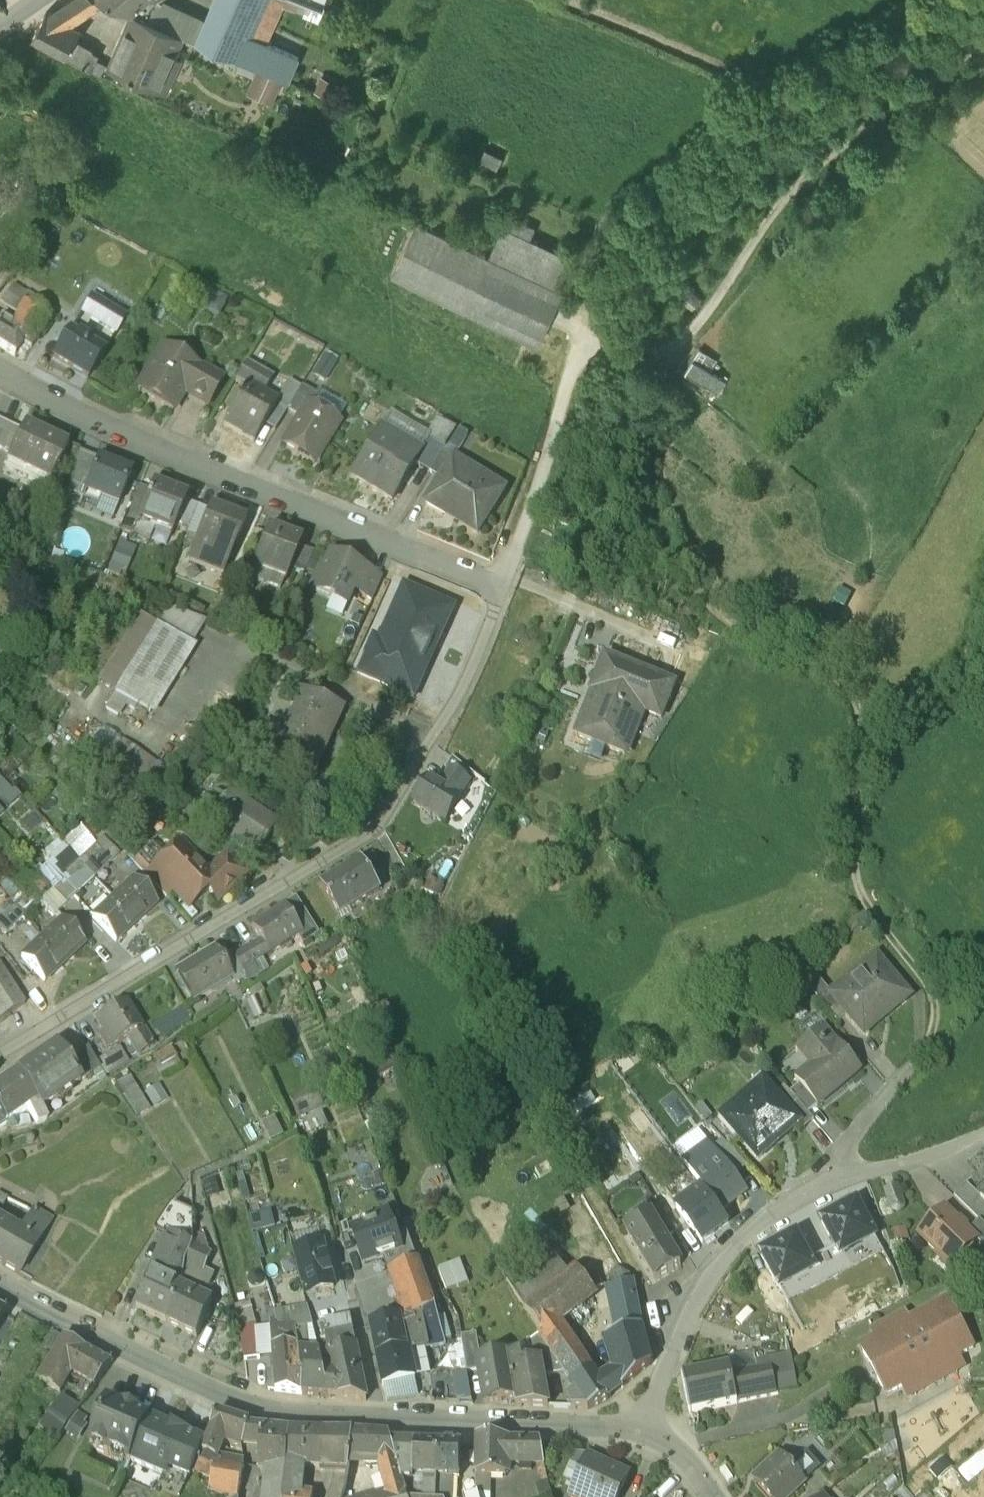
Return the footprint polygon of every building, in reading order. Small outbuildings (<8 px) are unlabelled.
[(47,14),(65,24),(77,16),(102,0),(69,0),(47,14)] [(133,12),(135,13),(146,0),(106,0),(133,12)] [(157,0),(146,0),(135,13),(183,35),(198,42),(205,25),(159,6),(161,2),(157,0)] [(253,17),(241,12),(239,16),(220,8),(208,18),(253,38),(259,23),(273,29),(283,5),(285,0),(260,0),(253,17)] [(220,8),(239,16),(241,12),(246,0),(223,0),(220,8)] [(241,12),(253,17),(260,0),(246,0),(241,12)] [(292,0),(285,0),(283,5),(294,9),(297,2),(292,0)] [(135,13),(133,12),(127,26),(177,48),(183,35),(135,13)] [(65,24),(47,14),(46,13),(32,37),(65,55),(66,55),(74,41),(79,33),(65,24)] [(253,38),(208,18),(205,25),(198,42),(230,57),(242,62),(258,70),(287,84),(293,72),(293,73),(299,59),(253,38)] [(177,48),(127,26),(109,67),(159,89),(166,72),(172,74),(178,59),(173,57),(177,48)] [(92,51),(74,41),(66,55),(65,55),(64,56),(89,70),(94,60),(89,57),(92,51)] [(94,60),(89,70),(103,77),(109,67),(94,60)] [(258,70),(242,62),(238,71),(254,79),(258,70)] [(489,256),(416,223),(391,277),(464,311),(489,256)] [(504,228),(489,256),(559,288),(572,259),(504,228)] [(489,256),(464,311),(537,344),(562,289),(559,288),(489,256)] [(684,282),(673,296),(693,313),(704,299),(684,282)] [(31,295),(15,286),(2,303),(20,315),(25,305),(31,295)] [(219,305),(198,293),(193,302),(214,314),(219,305)] [(54,309),(31,295),(25,305),(48,319),(54,309)] [(126,320),(92,298),(83,313),(117,334),(126,320)] [(48,319),(25,305),(20,315),(13,326),(9,333),(27,343),(32,345),(48,319)] [(2,319),(0,321),(0,345),(19,356),(27,343),(9,333),(13,326),(2,319)] [(106,353),(72,331),(55,358),(88,380),(106,353)] [(194,374),(163,355),(167,348),(165,347),(139,390),(141,391),(142,389),(173,407),(172,410),(174,411),(185,393),(200,368),(198,367),(194,374)] [(682,375),(720,394),(733,369),(694,350),(682,375)] [(322,351),(312,374),(329,381),(339,357),(322,351)] [(276,404),(256,392),(266,375),(247,363),(236,382),(246,388),(225,424),(255,442),(265,425),(278,405),(276,404)] [(222,382),(200,368),(185,393),(208,406),(222,382)] [(301,389),(290,382),(276,404),(278,405),(265,425),(275,432),(288,411),(301,389)] [(318,396),(303,387),(301,389),(288,411),(299,418),(307,405),(311,407),(318,396)] [(311,407),(307,405),(299,418),(283,445),(299,454),(299,453),(314,462),(313,463),(315,464),(339,425),(311,407)] [(429,440),(446,450),(458,431),(437,420),(428,439),(429,440)] [(24,432),(0,421),(0,449),(13,455),(24,432)] [(24,432),(13,455),(6,469),(49,489),(70,445),(27,425),(24,432)] [(399,439),(382,428),(353,476),(393,501),(416,465),(419,459),(418,458),(396,445),(399,439)] [(446,450),(429,440),(418,458),(419,459),(416,465),(431,474),(444,454),(446,450)] [(454,460),(444,454),(431,474),(441,481),(454,460)] [(95,467),(77,459),(71,482),(86,489),(95,467)] [(132,473),(98,460),(95,467),(86,489),(85,492),(118,506),(132,473)] [(505,492),(454,460),(441,481),(427,505),(478,536),(505,492)] [(570,474),(565,484),(581,492),(586,482),(570,474)] [(187,496),(154,483),(151,490),(141,514),(130,509),(121,530),(150,542),(156,527),(172,534),(176,523),(185,500),(187,496)] [(140,485),(130,509),(141,514),(151,490),(140,485)] [(198,505),(185,500),(176,523),(189,528),(198,505)] [(210,510),(198,505),(189,528),(187,533),(198,538),(210,510)] [(245,521),(211,507),(210,510),(198,538),(190,558),(224,572),(245,521)] [(256,529),(247,549),(258,554),(266,534),(256,529)] [(300,543),(268,530),(266,534),(258,554),(255,563),(287,576),(290,570),(299,547),(300,543)] [(107,570),(123,575),(134,545),(118,540),(107,570)] [(313,553),(299,547),(290,570),(304,575),(313,553)] [(348,562),(339,558),(338,559),(330,555),(324,568),(321,566),(310,590),(334,600),(336,594),(351,600),(358,586),(362,588),(369,573),(347,563),(348,562)] [(287,576),(255,563),(248,579),(280,592),(287,576)] [(383,578),(370,572),(369,573),(362,588),(360,594),(373,600),(383,578)] [(450,605),(405,585),(392,613),(437,634),(450,605)] [(170,608),(158,626),(194,648),(208,625),(170,608)] [(421,668),(437,634),(392,613),(380,640),(375,637),(359,671),(414,696),(426,670),(421,668)] [(152,717),(194,648),(158,626),(141,617),(99,684),(117,695),(130,703),(152,717)] [(674,684),(613,660),(591,716),(584,714),(576,735),(625,754),(633,733),(627,730),(635,708),(661,718),(674,684)] [(266,726),(257,747),(318,774),(346,712),(297,690),(289,708),(294,710),(283,733),(266,726)] [(120,721),(130,703),(117,695),(107,713),(120,721)] [(102,769),(122,742),(104,730),(84,757),(102,769)] [(158,766),(122,742),(102,769),(139,794),(158,766)] [(447,770),(451,772),(468,783),(470,784),(474,774),(454,759),(447,770)] [(451,772),(441,788),(441,789),(458,799),(468,783),(451,772)] [(441,788),(429,781),(416,803),(445,820),(458,799),(441,789),(441,788)] [(276,826),(230,794),(208,827),(254,858),(276,826)] [(80,832),(65,846),(85,868),(103,851),(96,845),(88,837),(86,838),(80,832)] [(114,862),(122,855),(105,837),(96,845),(103,851),(114,862)] [(134,861),(145,873),(154,865),(166,853),(155,842),(134,861)] [(50,870),(61,883),(64,880),(68,884),(85,868),(65,846),(51,859),(56,864),(50,870)] [(183,850),(160,872),(175,888),(188,901),(210,880),(213,884),(213,887),(209,891),(218,900),(239,880),(229,869),(227,871),(218,862),(209,870),(206,868),(203,871),(183,850)] [(96,879),(114,862),(103,851),(85,868),(96,879)] [(233,859),(227,854),(218,862),(227,871),(229,869),(239,880),(247,872),(233,859)] [(375,855),(363,862),(376,883),(387,875),(375,855)] [(363,862),(322,887),(342,918),(382,893),(376,883),(363,862)] [(160,872),(154,865),(145,873),(167,896),(175,888),(160,872)] [(79,895),(96,879),(85,868),(68,884),(79,895)] [(134,879),(113,898),(136,922),(157,903),(134,879)] [(66,906),(79,895),(68,884),(64,880),(61,883),(52,891),(66,906)] [(41,901),(45,898),(31,884),(28,887),(32,891),(41,901)] [(9,904),(13,908),(32,891),(28,887),(27,887),(9,904)] [(41,901),(32,891),(13,908),(24,919),(42,902),(41,901)] [(55,917),(66,906),(52,891),(45,898),(41,901),(42,902),(55,917)] [(113,898),(93,917),(116,941),(136,922),(113,898)] [(320,934),(297,898),(286,904),(287,905),(304,932),(298,936),(304,945),(320,934)] [(287,905),(252,926),(262,941),(269,953),(298,936),(304,932),(287,905)] [(24,919),(13,908),(0,920),(0,927),(7,935),(24,919)] [(63,920),(42,939),(65,963),(85,944),(63,920)] [(42,939),(22,958),(44,982),(65,963),(42,939)] [(262,941),(234,957),(246,976),(248,980),(260,973),(253,963),(262,958),(269,953),(262,941)] [(215,950),(179,972),(196,999),(232,977),(222,961),(215,950)] [(234,957),(233,955),(222,961),(232,977),(236,982),(246,976),(234,957)] [(270,971),(262,958),(253,963),(260,973),(261,976),(270,971)] [(831,997),(848,1017),(864,1037),(910,998),(877,958),(831,997)] [(0,967),(0,1020),(25,1004),(24,1003),(23,1004),(18,995),(18,994),(18,993),(17,994),(11,985),(12,985),(11,983),(11,984),(5,975),(6,975),(5,974),(4,974),(0,967)] [(831,997),(817,980),(807,989),(838,1026),(848,1017),(831,997)] [(126,1001),(96,1019),(104,1032),(99,1035),(108,1049),(127,1036),(141,1028),(126,1001)] [(179,1004),(155,1024),(165,1036),(189,1016),(179,1004)] [(815,1015),(798,1025),(803,1034),(821,1023),(815,1015)] [(142,1029),(141,1028),(127,1036),(139,1057),(157,1044),(146,1027),(142,1029)] [(861,1071),(824,1028),(801,1048),(819,1070),(800,1086),(818,1108),(861,1071)] [(57,1046),(17,1074),(37,1102),(41,1109),(82,1081),(68,1061),(57,1046)] [(88,1047),(68,1061),(82,1081),(101,1067),(88,1047)] [(172,1048),(155,1057),(161,1068),(158,1069),(162,1076),(182,1065),(177,1059),(179,1058),(172,1048)] [(5,1125),(28,1109),(37,1102),(17,1074),(0,1086),(0,1117),(5,1125)] [(131,1076),(116,1086),(139,1119),(152,1110),(131,1076)] [(789,1112),(763,1082),(721,1119),(738,1139),(758,1161),(799,1126),(800,1124),(789,1112)] [(818,1108),(800,1086),(790,1094),(798,1104),(809,1115),(818,1108)] [(317,1089),(292,1100),(302,1120),(326,1109),(317,1089)] [(37,1102),(28,1109),(38,1122),(47,1119),(48,1118),(41,1109),(37,1102)] [(809,1115),(798,1104),(789,1112),(800,1124),(799,1126),(803,1131),(814,1122),(809,1115)] [(738,1139),(721,1119),(710,1129),(723,1142),(728,1147),(738,1139)] [(723,1142),(713,1149),(735,1177),(747,1168),(728,1147),(723,1142)] [(713,1149),(710,1145),(684,1164),(703,1189),(720,1211),(746,1192),(735,1177),(713,1149)] [(954,1197),(983,1225),(983,1224),(983,1203),(981,1200),(982,1199),(967,1184),(954,1197)] [(904,1207),(897,1188),(885,1192),(892,1211),(894,1214),(897,1215),(900,1214),(902,1212),(904,1210),(904,1207)] [(720,1211),(703,1189),(677,1209),(702,1243),(729,1223),(720,1211)] [(8,1198),(0,1194),(0,1215),(8,1198)] [(675,1233),(657,1203),(646,1209),(650,1217),(651,1216),(665,1240),(675,1233)] [(284,1212),(287,1227),(317,1220),(314,1205),(284,1212)] [(841,1258),(875,1239),(857,1205),(822,1223),(836,1249),(841,1258)] [(173,1208),(155,1234),(170,1241),(169,1241),(176,1244),(187,1214),(173,1208)] [(51,1222),(34,1212),(27,1225),(28,1225),(22,1237),(37,1245),(51,1222)] [(246,1220),(251,1235),(273,1227),(268,1212),(246,1220)] [(968,1234),(945,1212),(920,1238),(939,1257),(943,1253),(953,1264),(956,1262),(957,1263),(964,1255),(963,1254),(976,1241),(968,1234)] [(169,1241),(152,1276),(153,1276),(138,1309),(167,1323),(182,1290),(187,1265),(194,1251),(193,1239),(193,1217),(187,1214),(176,1244),(169,1241)] [(665,1240),(651,1216),(650,1217),(626,1231),(655,1281),(681,1266),(665,1240)] [(389,1219),(352,1232),(364,1265),(384,1258),(401,1252),(396,1237),(389,1219)] [(968,1234),(976,1241),(983,1249),(983,1226),(980,1222),(968,1234)] [(13,1232),(0,1224),(0,1252),(13,1232)] [(13,1232),(0,1252),(0,1262),(20,1274),(37,1245),(22,1237),(13,1232)] [(388,1274),(418,1263),(407,1232),(396,1237),(401,1252),(384,1258),(388,1274)] [(210,1257),(205,1238),(193,1239),(194,1251),(187,1265),(203,1273),(210,1257)] [(780,1291),(815,1272),(811,1263),(796,1238),(762,1256),(780,1291)] [(835,1280),(883,1254),(875,1239),(841,1258),(836,1249),(822,1257),(835,1280)] [(296,1254),(307,1297),(335,1289),(323,1246),(296,1254)] [(525,1311),(526,1310),(570,1276),(548,1247),(506,1278),(525,1311)] [(835,1280),(822,1257),(811,1263),(815,1272),(780,1291),(787,1303),(793,1303),(835,1280)] [(461,1261),(439,1269),(447,1291),(469,1283),(461,1261)] [(418,1263),(388,1274),(399,1303),(394,1304),(395,1308),(400,1307),(405,1329),(417,1323),(415,1319),(435,1308),(433,1305),(418,1263)] [(596,1292),(578,1269),(570,1276),(526,1310),(543,1333),(557,1322),(596,1292)] [(632,1280),(610,1287),(619,1333),(641,1326),(632,1280)] [(212,1304),(182,1290),(167,1323),(197,1336),(212,1304)] [(905,1314),(871,1333),(875,1340),(860,1348),(887,1397),(902,1389),(906,1396),(963,1365),(959,1358),(974,1350),(947,1300),(909,1321),(905,1314)] [(439,1306),(435,1308),(415,1319),(417,1323),(405,1329),(409,1350),(411,1349),(449,1325),(439,1306)] [(377,1357),(409,1350),(405,1329),(400,1307),(395,1308),(390,1309),(393,1322),(370,1327),(377,1357)] [(294,1314),(296,1326),(297,1331),(308,1330),(314,1329),(309,1312),(294,1314)] [(278,1328),(296,1326),(294,1314),(277,1316),(278,1328)] [(323,1339),(326,1339),(326,1337),(353,1332),(351,1322),(321,1328),(323,1339)] [(589,1369),(557,1322),(543,1333),(539,1335),(562,1369),(564,1372),(571,1382),(589,1369)] [(260,1358),(255,1323),(240,1326),(244,1360),(260,1358)] [(278,1328),(271,1328),(274,1369),(268,1370),(269,1378),(275,1378),(275,1390),(301,1393),(298,1346),(298,1345),(297,1331),(296,1326),(278,1328)] [(619,1333),(606,1337),(616,1368),(599,1378),(610,1396),(623,1387),(651,1364),(641,1326),(619,1333)] [(297,1331),(298,1345),(307,1346),(309,1346),(308,1330),(297,1331)] [(329,1352),(356,1346),(353,1332),(326,1337),(326,1339),(329,1352)] [(476,1333),(461,1336),(467,1371),(479,1369),(477,1360),(481,1360),(476,1333)] [(543,1376),(564,1372),(562,1369),(539,1335),(528,1344),(538,1360),(540,1360),(543,1376)] [(111,1362),(65,1337),(39,1379),(60,1391),(71,1373),(95,1385),(111,1362)] [(320,1355),(306,1353),(307,1346),(298,1345),(298,1346),(301,1393),(328,1395),(326,1382),(320,1355)] [(356,1346),(329,1352),(332,1367),(334,1381),(326,1382),(328,1395),(366,1399),(356,1346)] [(411,1349),(409,1350),(377,1357),(384,1386),(418,1379),(417,1378),(416,1372),(411,1349)] [(521,1353),(507,1355),(515,1396),(516,1405),(548,1406),(543,1376),(540,1360),(538,1360),(523,1363),(521,1353)] [(481,1360),(477,1360),(479,1369),(485,1402),(515,1396),(507,1355),(481,1360)] [(791,1355),(771,1359),(777,1393),(778,1393),(797,1390),(791,1355)] [(730,1367),(683,1376),(690,1412),(778,1395),(778,1394),(778,1393),(777,1393),(771,1359),(769,1359),(769,1360),(757,1362),(759,1371),(732,1376),(730,1367)] [(597,1380),(589,1369),(571,1382),(588,1408),(608,1398),(608,1397),(610,1396),(599,1378),(597,1380)] [(431,1376),(430,1376),(417,1378),(418,1379),(384,1386),(387,1400),(417,1396),(433,1394),(431,1376)] [(77,1412),(59,1400),(51,1412),(69,1424),(77,1412)] [(108,1400),(90,1443),(108,1451),(109,1450),(129,1458),(130,1457),(147,1416),(136,1411),(137,1408),(125,1403),(124,1407),(108,1400)] [(249,1422),(216,1411),(211,1427),(244,1441),(248,1425),(249,1422)] [(171,1427),(147,1416),(130,1457),(166,1472),(168,1466),(189,1475),(205,1440),(183,1431),(184,1428),(173,1423),(171,1427)] [(290,1429),(248,1425),(244,1441),(243,1444),(260,1446),(258,1467),(265,1468),(286,1470),(290,1429)] [(244,1441),(211,1427),(197,1461),(213,1467),(218,1468),(220,1458),(222,1453),(226,1443),(242,1447),(243,1444),(244,1441)] [(352,1430),(290,1429),(286,1470),(284,1490),(300,1491),(303,1463),(320,1464),(348,1466),(348,1465),(349,1457),(350,1457),(352,1430)] [(388,1432),(352,1430),(350,1457),(375,1457),(395,1457),(390,1440),(388,1432)] [(506,1437),(476,1435),(475,1473),(491,1473),(505,1473),(506,1461),(506,1437)] [(539,1438),(506,1437),(506,1461),(532,1462),(532,1465),(537,1465),(545,1465),(539,1438)] [(395,1457),(401,1475),(414,1476),(415,1441),(390,1440),(395,1457)] [(438,1442),(415,1441),(414,1476),(417,1476),(424,1477),(438,1477),(438,1443),(438,1442)] [(438,1443),(438,1477),(459,1478),(461,1444),(438,1443)] [(213,1467),(212,1479),(210,1492),(236,1496),(237,1496),(242,1464),(242,1457),(222,1453),(220,1458),(218,1468),(213,1467)] [(588,1454),(570,1495),(574,1496),(618,1496),(629,1472),(588,1454)] [(807,1456),(792,1470),(804,1484),(819,1469),(807,1456)] [(349,1457),(348,1465),(378,1466),(375,1457),(350,1457),(349,1457)] [(401,1475),(395,1457),(375,1457),(378,1466),(384,1489),(403,1484),(401,1475)] [(781,1458),(755,1482),(769,1496),(790,1496),(804,1484),(792,1470),(781,1458)] [(212,1479),(213,1467),(197,1461),(193,1471),(212,1479)] [(506,1461),(505,1473),(511,1473),(512,1464),(520,1465),(532,1465),(532,1462),(506,1461)] [(545,1465),(537,1465),(541,1482),(549,1480),(545,1465)] [(732,1475),(727,1467),(723,1470),(728,1478),(732,1475)] [(265,1468),(262,1496),(283,1496),(284,1490),(286,1470),(265,1468)] [(491,1473),(475,1473),(475,1485),(491,1486),(491,1473)] [(416,1496),(423,1496),(424,1477),(417,1476),(416,1496)] [(424,1477),(423,1496),(437,1496),(438,1477),(424,1477)] [(549,1480),(541,1482),(536,1483),(540,1496),(554,1496),(549,1480)] [(403,1484),(384,1489),(352,1496),(407,1496),(403,1484)] [(491,1486),(475,1485),(477,1493),(478,1496),(491,1496),(491,1486)] [(342,1496),(350,1496),(351,1486),(344,1486),(342,1496)]
